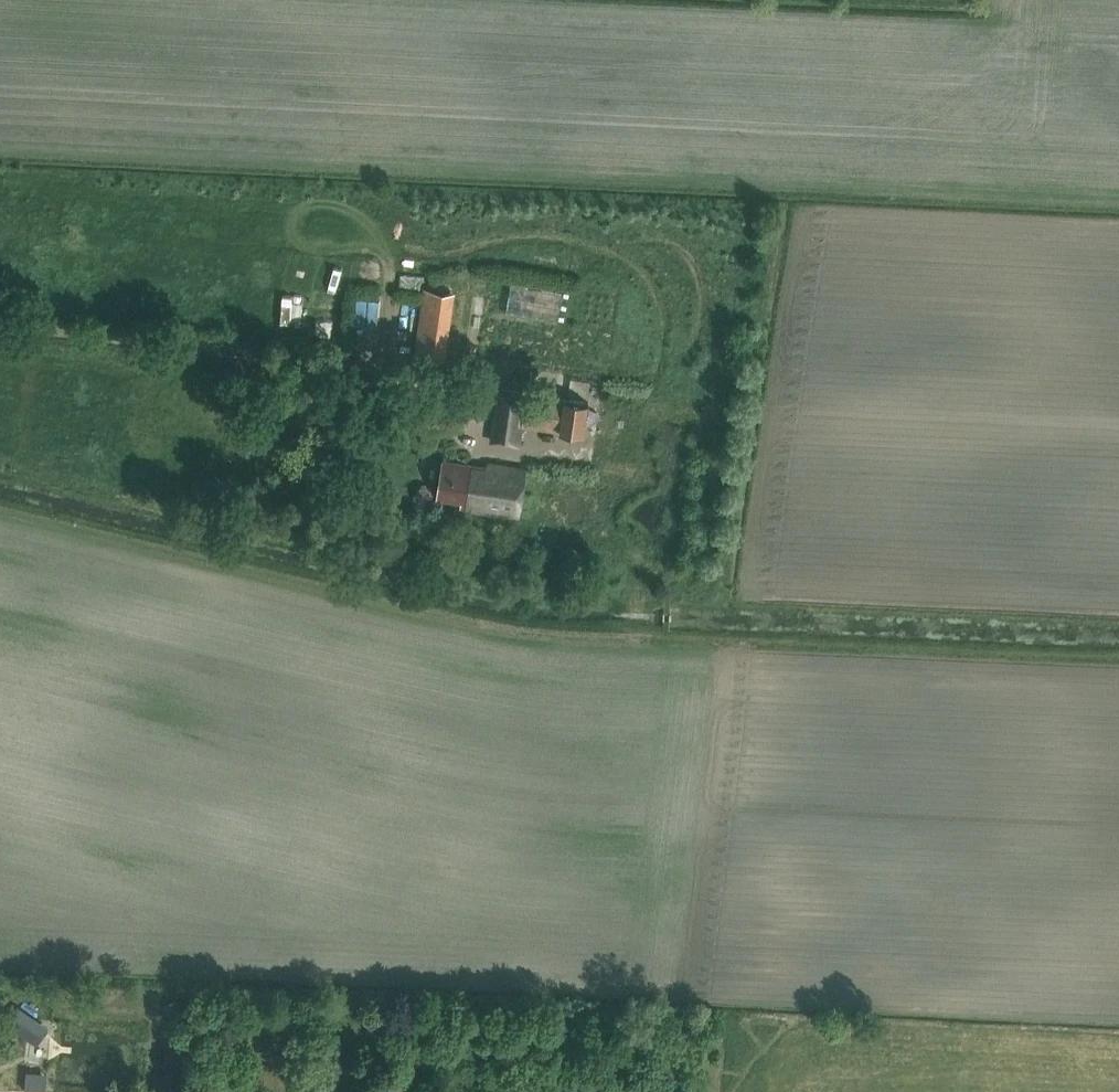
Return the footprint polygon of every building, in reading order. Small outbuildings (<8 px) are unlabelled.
[(361,294),(361,309),(409,310),(409,295),(361,294)] [(563,432),(564,427),(588,431),(592,404),(566,399),(564,406),(525,400),(525,401),(501,397),(496,442),(520,445),(523,427),(563,432)] [(479,509),(520,515),(527,469),(476,461),(475,464),(443,459),(438,495),(480,501),(479,509)] [(34,1035),(43,1046),(55,1034),(46,1024),(34,1035)] [(34,1071),(33,1082),(55,1084),(56,1073),(34,1071)]
